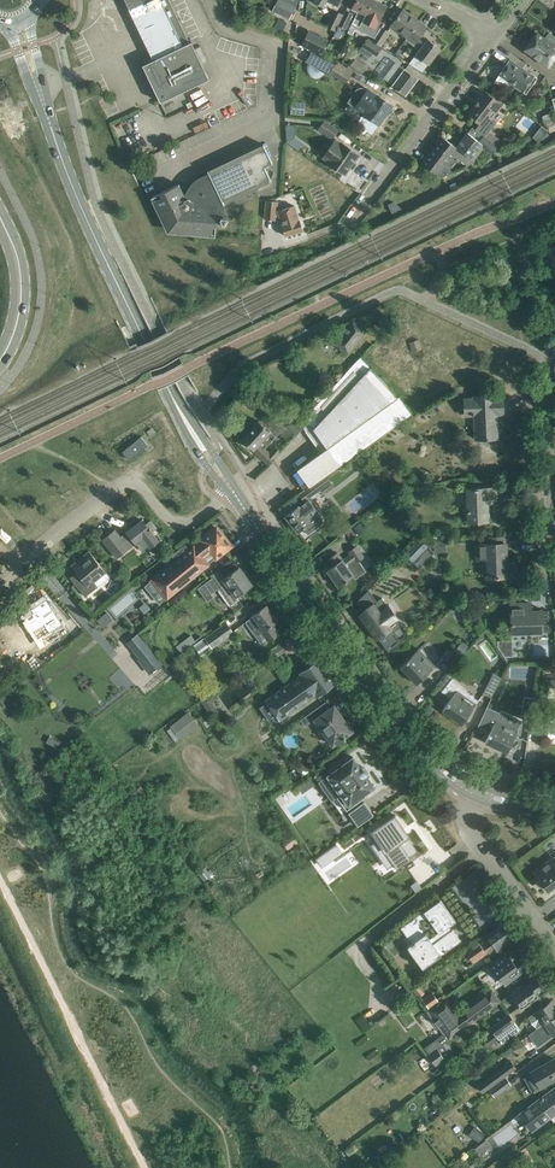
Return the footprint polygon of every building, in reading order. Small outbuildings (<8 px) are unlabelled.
[(141,35),(153,59),(150,61),(143,65),(149,79),(160,102),(209,78),(191,41),(189,42),(169,0),(125,0),(141,35)] [(273,11),(289,19),(299,0),(278,0),(273,11)] [(353,21),(361,25),(373,0),(356,0),(352,9),(358,11),(353,21)] [(361,25),(369,29),(365,34),(369,37),(373,40),(382,25),(377,23),(378,21),(386,5),(376,0),(373,0),(361,25)] [(403,9),(392,24),(408,36),(419,21),(403,9)] [(333,10),(326,26),(335,31),(343,14),(333,10)] [(338,25),(339,25),(346,28),(353,13),(346,10),(338,25)] [(279,18),(277,22),(285,26),(287,22),(279,18)] [(419,21),(408,36),(422,47),(416,55),(411,63),(423,70),(428,64),(441,48),(428,38),(427,39),(421,35),(427,27),(419,21)] [(373,40),(381,45),(391,29),(382,25),(373,40)] [(302,44),(316,51),(321,54),(328,40),(308,30),(302,44)] [(549,32),(544,38),(537,32),(530,41),(528,39),(524,45),(526,46),(524,48),(548,66),(554,56),(554,36),(549,32)] [(364,47),(367,49),(370,50),(377,55),(382,48),(367,39),(363,46),(364,47)] [(367,55),(370,50),(367,49),(364,47),(361,51),(367,55)] [(311,50),(305,61),(309,63),(308,64),(308,65),(307,66),(307,68),(307,69),(308,70),(308,72),(309,73),(309,74),(310,75),(311,76),(312,77),(314,77),(315,78),(316,78),(318,78),(319,78),(320,78),(321,77),(323,76),(324,75),(325,74),(325,73),(328,75),(330,73),(330,72),(333,68),(334,65),(336,62),(324,56),(311,50)] [(356,69),(361,61),(356,58),(351,65),(356,69)] [(499,75),(494,82),(503,88),(508,81),(526,94),(537,77),(510,59),(510,58),(499,75)] [(406,94),(418,78),(396,62),(384,78),(406,94)] [(334,65),(333,68),(330,72),(344,81),(346,82),(350,74),(334,65)] [(367,91),(364,88),(363,88),(362,87),(361,87),(360,87),(359,87),(358,88),(357,89),(348,101),(364,112),(363,113),(379,124),(392,105),(377,94),(376,94),(369,88),(367,91)] [(480,123),(476,129),(485,136),(496,122),(491,118),(502,104),(485,91),(467,113),(471,116),(470,117),(472,119),(473,118),(480,123)] [(292,102),(291,114),(303,115),(304,103),(292,102)] [(543,116),(548,128),(554,124),(554,113),(554,111),(543,116)] [(332,138),(338,129),(325,120),(319,128),(332,138)] [(297,139),(296,123),(287,123),(287,146),(304,145),(304,139),(297,139)] [(541,125),(533,137),(539,142),(542,139),(545,141),(550,135),(547,133),(548,131),(541,125)] [(468,132),(456,147),(463,154),(470,159),(480,146),(491,155),(497,147),(483,136),(479,141),(468,132)] [(491,141),(502,149),(506,144),(495,136),(491,141)] [(463,154),(456,147),(443,137),(423,163),(441,177),(452,172),(449,170),(458,159),(467,166),(474,162),(470,159),(463,154)] [(353,160),(354,158),(358,154),(341,142),(339,144),(335,140),(322,158),(344,173),(349,167),(352,169),(356,162),(353,160)] [(171,230),(215,234),(216,222),(226,223),(227,217),(222,216),(223,204),(224,204),(223,201),(224,200),(269,179),(270,179),(271,181),(265,166),(272,163),(272,164),(273,163),(264,144),(263,144),(264,146),(263,147),(262,144),(209,169),(210,172),(209,172),(208,170),(207,170),(208,171),(209,173),(210,176),(200,181),(198,182),(196,183),(194,184),(193,186),(192,188),(191,190),(190,191),(189,193),(188,195),(188,197),(186,198),(185,196),(180,185),(179,184),(153,196),(168,229),(169,228),(171,229),(171,230)] [(298,150),(287,149),(285,162),(297,163),(298,150)] [(277,201),(270,201),(266,200),(265,218),(275,219),(277,201)] [(286,236),(302,230),(295,207),(279,212),(281,220),(281,221),(286,236)] [(352,319),(334,343),(348,354),(366,330),(352,319)] [(422,348),(419,339),(410,342),(413,351),(422,348)] [(309,486),(315,482),(411,412),(399,396),(360,357),(344,373),(316,404),(320,408),(308,421),(327,447),(297,469),(309,486)] [(475,439),(485,438),(497,438),(496,414),(503,414),(503,397),(495,397),(495,395),(474,396),(474,398),(464,399),(465,415),(474,415),(475,439)] [(241,439),(269,465),(281,451),(275,446),(269,452),(265,448),(276,436),(258,420),(241,439)] [(141,436),(122,451),(129,460),(148,445),(141,436)] [(352,461),(363,474),(369,469),(359,455),(352,461)] [(393,461),(385,466),(390,474),(399,468),(393,461)] [(329,475),(318,482),(322,488),(333,481),(329,475)] [(309,486),(299,493),(305,501),(306,502),(300,507),(299,505),(295,508),(285,516),(287,518),(285,520),(290,526),(292,524),(298,532),(303,528),(308,534),(317,527),(318,527),(319,526),(320,525),(320,524),(321,523),(321,522),(321,521),(321,520),(322,520),(321,519),(321,518),(321,517),(321,516),(320,516),(308,498),(320,489),(315,482),(309,486)] [(468,521),(476,521),(488,520),(487,502),(497,502),(496,487),(467,488),(468,521)] [(150,547),(159,540),(150,529),(151,529),(149,527),(149,528),(142,519),(120,536),(114,529),(102,539),(117,558),(143,537),(150,547)] [(360,524),(354,528),(359,535),(365,531),(360,524)] [(194,547),(203,557),(211,551),(216,557),(231,545),(217,527),(202,539),(203,540),(194,547)] [(420,537),(404,553),(413,562),(429,546),(420,537)] [(434,553),(447,552),(446,540),(433,541),(434,553)] [(486,544),(475,544),(475,561),(486,560),(487,577),(505,576),(517,576),(517,575),(516,575),(516,562),(506,562),(506,544),(506,543),(494,543),(487,544),(486,544)] [(339,586),(353,576),(355,578),(366,571),(358,561),(364,556),(356,545),(349,550),(351,553),(343,559),(337,552),(328,558),(333,565),(327,570),(339,586)] [(194,546),(193,547),(151,580),(166,598),(208,564),(203,557),(194,547),(194,546)] [(76,572),(70,577),(78,586),(86,595),(97,586),(93,581),(105,571),(99,564),(93,556),(89,551),(71,566),(75,570),(76,572)] [(252,585),(239,567),(228,575),(223,567),(212,574),(214,576),(197,588),(199,590),(199,589),(198,588),(204,584),(210,594),(218,589),(230,606),(239,600),(236,596),(252,585)] [(364,611),(359,614),(361,617),(361,618),(371,632),(376,638),(378,637),(380,640),(388,652),(402,641),(394,631),(402,625),(382,598),(377,601),(370,607),(369,607),(364,611)] [(33,612),(24,618),(38,638),(62,623),(46,599),(31,609),(33,612)] [(97,608),(97,607),(93,603),(89,607),(92,611),(97,608)] [(512,633),(513,633),(541,631),(541,632),(542,632),(542,631),(549,631),(549,632),(550,632),(549,610),(548,610),(549,610),(541,611),(541,610),(541,611),(531,611),(530,603),(512,604),(512,603),(511,603),(512,633)] [(269,641),(278,635),(271,625),(277,621),(266,605),(253,614),(253,616),(245,621),(255,635),(262,630),(269,641)] [(205,637),(194,645),(201,655),(205,652),(205,651),(211,646),(212,647),(233,633),(226,622),(205,637)] [(150,673),(162,663),(138,634),(128,642),(140,657),(138,658),(150,673)] [(191,636),(183,643),(187,648),(196,642),(195,640),(191,636)] [(453,666),(469,647),(462,641),(446,660),(453,666)] [(512,641),(498,641),(498,646),(505,657),(512,657),(512,641)] [(419,649),(409,658),(400,666),(417,683),(435,666),(419,649)] [(300,672),(301,674),(265,700),(279,720),(315,694),(316,696),(335,683),(318,659),(300,672)] [(177,660),(170,665),(175,672),(177,670),(179,674),(185,680),(189,677),(184,670),(185,669),(177,660)] [(497,669),(494,675),(500,678),(503,672),(497,669)] [(493,674),(490,678),(499,683),(501,678),(500,678),(494,675),(493,674)] [(451,698),(449,700),(442,710),(462,724),(478,701),(449,680),(441,691),(451,698)] [(491,698),(494,693),(485,688),(483,693),(491,698)] [(217,711),(211,703),(217,699),(212,692),(201,701),(212,715),(217,711)] [(531,720),(535,698),(525,697),(522,718),(531,720)] [(333,706),(314,719),(326,735),(325,738),(325,740),(327,742),(329,743),(332,743),(333,744),(343,737),(344,740),(355,732),(348,722),(346,723),(333,706)] [(487,707),(478,726),(490,732),(485,742),(507,752),(518,729),(496,719),(499,713),(487,707)] [(182,737),(200,726),(191,711),(172,723),(182,737)] [(529,733),(543,735),(545,722),(531,720),(529,733)] [(367,772),(362,764),(360,766),(352,755),(341,762),(329,771),(327,772),(342,793),(337,796),(345,808),(365,794),(363,791),(373,784),(365,773),(367,772)] [(534,767),(533,774),(545,776),(546,769),(534,767)] [(363,800),(347,811),(357,823),(372,812),(363,800)] [(378,840),(371,844),(379,856),(386,852),(394,864),(398,869),(411,860),(409,857),(416,851),(406,836),(405,837),(401,831),(405,828),(395,814),(371,831),(378,840)] [(341,852),(336,845),(337,844),(336,844),(315,858),(316,859),(317,858),(318,861),(322,865),(334,857),(341,852)] [(534,872),(536,874),(547,890),(554,885),(554,886),(554,859),(553,857),(544,864),(534,872)] [(211,875),(204,867),(198,873),(204,881),(211,875)] [(449,926),(456,921),(440,899),(407,923),(402,926),(413,942),(407,946),(408,947),(422,967),(423,968),(461,941),(456,933),(453,929),(452,930),(449,926)] [(479,942),(466,952),(474,962),(495,947),(497,950),(506,944),(504,942),(512,936),(504,924),(487,936),(490,939),(482,945),(479,942)] [(528,966),(527,965),(528,964),(528,963),(528,962),(528,961),(527,961),(527,960),(526,960),(525,960),(524,960),(521,956),(516,960),(509,950),(488,965),(497,977),(499,976),(504,984),(528,966)] [(536,977),(511,994),(516,1001),(518,1000),(524,1007),(539,997),(535,991),(542,986),(541,984),(543,982),(539,978),(537,979),(536,977)] [(424,992),(419,986),(414,990),(418,996),(424,992)] [(446,997),(428,1010),(445,1032),(450,1039),(500,1001),(491,990),(459,1014),(446,997)] [(432,992),(422,999),(428,1007),(438,1000),(432,992)] [(554,1015),(554,1006),(554,1007),(550,1001),(536,1011),(528,1016),(530,1019),(532,1023),(535,1026),(537,1028),(544,1023),(554,1015)] [(496,1036),(515,1021),(509,1013),(489,1027),(496,1036)] [(544,1023),(537,1028),(529,1033),(538,1045),(554,1033),(554,1015),(544,1023)] [(515,1021),(496,1036),(501,1043),(520,1029),(515,1021)] [(443,1044),(450,1039),(445,1032),(438,1038),(442,1044),(443,1044)] [(445,1058),(438,1049),(428,1056),(436,1066),(445,1058)] [(540,1088),(554,1079),(554,1060),(554,1058),(530,1072),(532,1075),(525,1078),(533,1092),(540,1088)] [(477,1085),(483,1092),(516,1068),(510,1060),(477,1085)] [(510,1085),(505,1078),(489,1090),(494,1097),(510,1085)] [(511,1119),(514,1122),(522,1116),(531,1128),(549,1116),(553,1122),(554,1120),(554,1087),(511,1119)]
